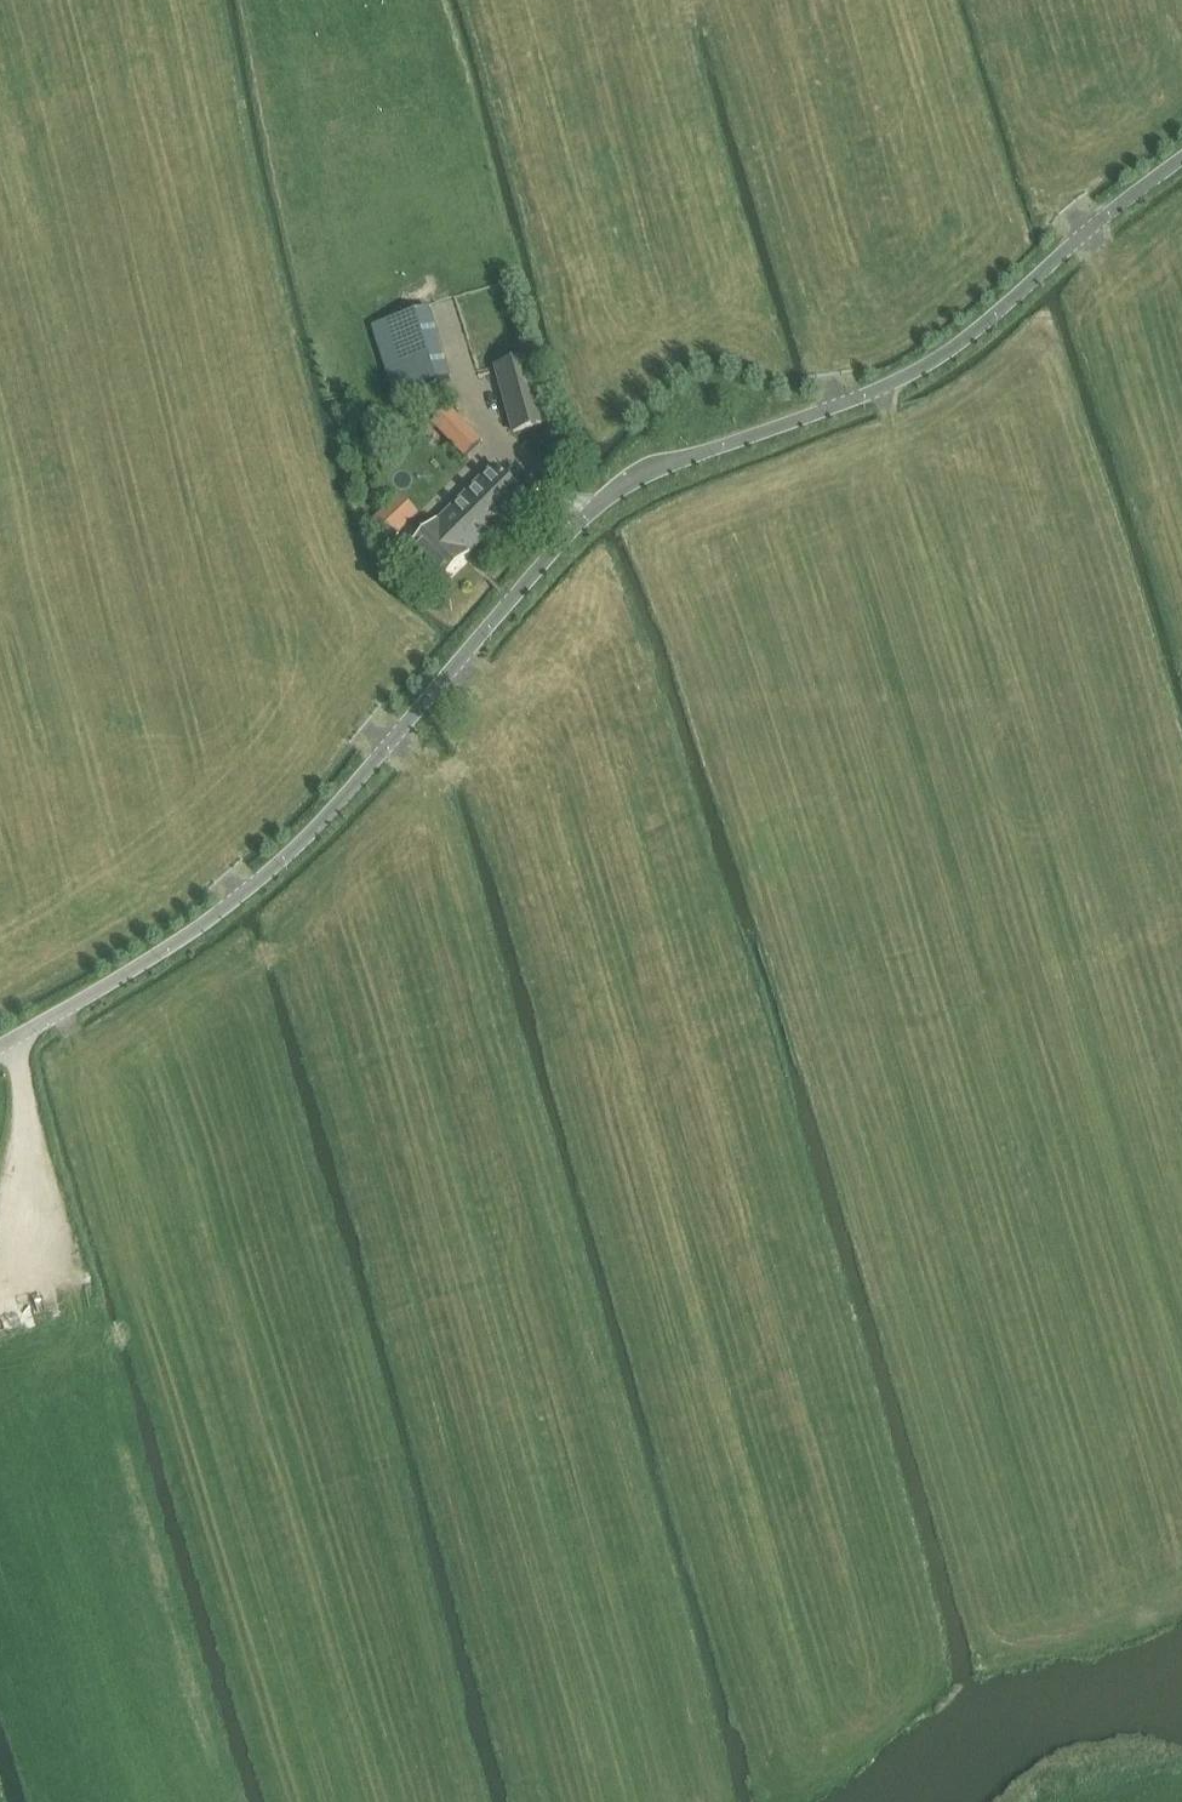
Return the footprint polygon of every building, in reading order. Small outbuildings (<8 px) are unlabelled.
[(373,330),(394,399),(448,382),(426,312),(373,330)] [(529,360),(496,368),(514,434),(547,425),(529,360)] [(468,465),(483,449),(447,413),(432,428),(468,465)] [(431,449),(441,439),(424,422),(414,432),(431,449)] [(440,584),(526,500),(495,469),(409,553),(440,584)] [(393,501),(373,520),(392,541),(412,521),(393,501)]
